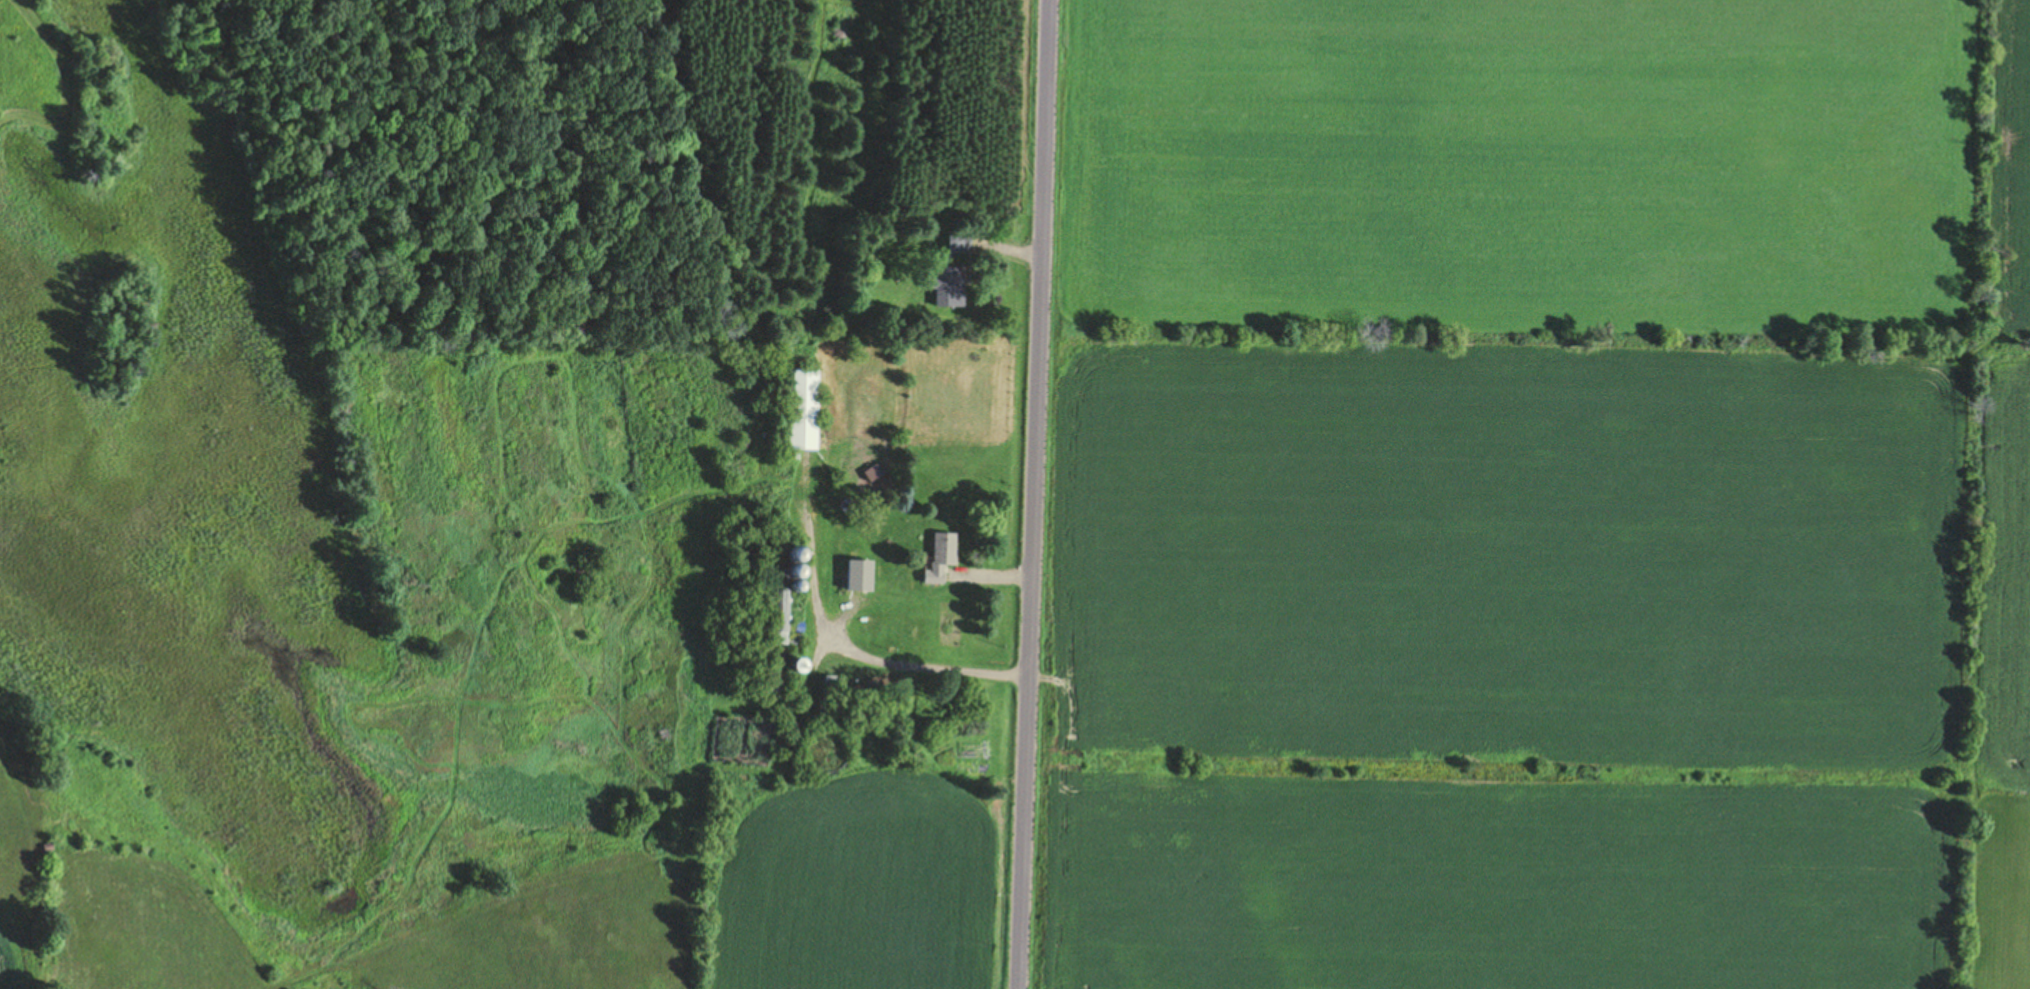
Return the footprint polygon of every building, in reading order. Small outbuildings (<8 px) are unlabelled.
[(950,253),(971,253),(971,235),(950,235),(950,253)] [(936,309),(964,309),(964,267),(936,267),(936,309)] [(819,370),(788,370),(788,451),(819,451),(819,370)] [(957,567),(957,533),(935,533),(935,570),(926,570),(926,584),(945,584),(945,566),(957,567)] [(849,591),(874,591),(874,560),(849,560),(849,591)] [(788,634),(789,571),(764,570),(762,692),(786,692),(786,650),(802,650),(802,634),(788,634)]
